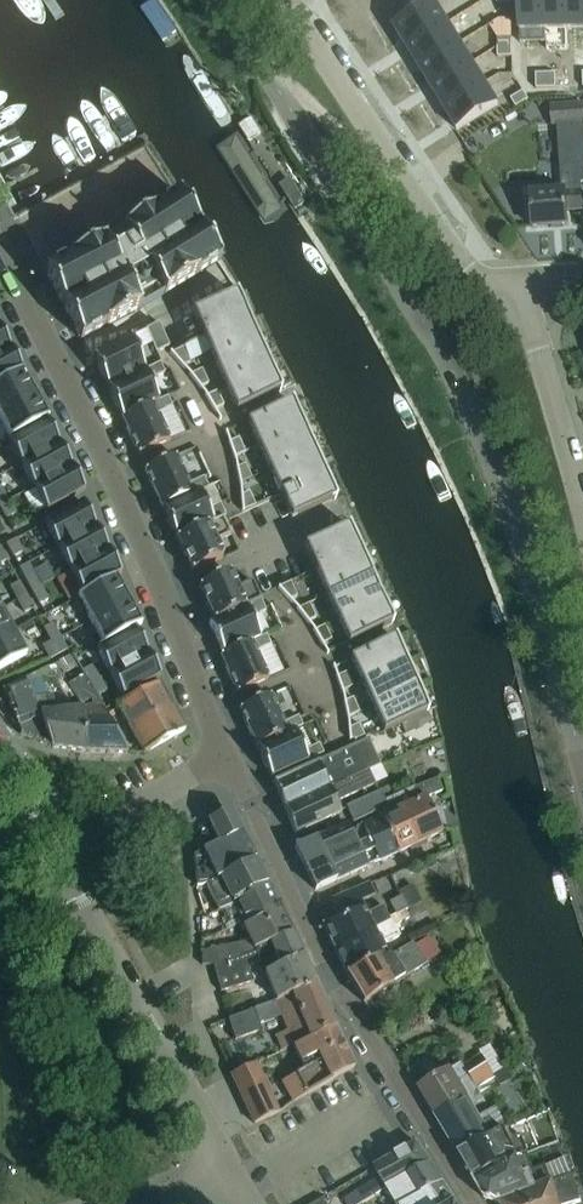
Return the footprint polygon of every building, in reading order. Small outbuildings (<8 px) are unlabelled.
[(520,30),(544,30),(543,0),(519,0),(520,30)] [(544,30),(567,29),(567,0),(543,0),(544,30)] [(567,29),(582,29),(582,0),(567,0),(567,29)] [(408,19),(394,27),(407,48),(449,22),(436,1),(421,10),(420,9),(407,17),(408,19)] [(449,22),(407,48),(419,68),(461,42),(449,22)] [(511,36),(498,36),(499,47),(512,47),(511,36)] [(461,42),(419,68),(431,88),(473,63),(464,48),(461,42)] [(512,47),(499,47),(499,57),(512,57),(512,47)] [(473,63),(431,88),(444,108),(486,83),(473,63)] [(545,75),(534,75),(535,89),(546,88),(545,75)] [(556,75),(545,75),(546,88),(556,88),(556,75)] [(486,83),(444,108),(453,124),(457,129),(498,103),(495,98),(486,83)] [(522,90),(511,97),(517,106),(528,99),(522,90)] [(551,105),(552,124),(560,123),(564,190),(530,193),(532,227),(568,225),(567,210),(581,209),(579,181),(582,181),(582,103),(551,105)] [(235,137),(216,149),(264,222),(283,210),(235,137)] [(289,178),(280,184),(296,208),(305,202),(289,178)] [(104,239),(46,270),(45,270),(80,339),(105,327),(139,310),(134,299),(158,286),(164,295),(197,275),(196,274),(220,260),(178,194),(122,229),(123,231),(105,242),(104,239)] [(195,313),(191,314),(193,318),(199,331),(202,339),(247,318),(246,315),(238,298),(236,294),(234,295),(230,296),(227,298),(195,313)] [(213,362),(258,342),(247,318),(202,339),(213,362)] [(159,326),(146,331),(151,342),(163,336),(159,326)] [(10,348),(0,330),(0,353),(10,348)] [(163,336),(151,342),(156,353),(168,347),(163,336)] [(130,339),(93,356),(107,386),(144,369),(130,339)] [(258,342),(213,362),(224,386),(269,366),(258,342)] [(0,353),(0,383),(22,371),(10,348),(0,353)] [(183,366),(190,363),(183,349),(172,354),(183,366)] [(144,369),(107,386),(121,417),(158,400),(149,379),(164,372),(163,370),(160,362),(144,369)] [(269,366),(224,386),(236,411),(280,390),(269,366)] [(202,369),(191,374),(200,387),(208,383),(202,369)] [(0,383),(0,413),(35,394),(22,371),(0,383)] [(215,390),(205,395),(212,408),(221,403),(215,390)] [(0,413),(0,421),(10,439),(46,419),(48,418),(35,394),(0,413)] [(158,400),(121,417),(138,455),(169,441),(156,413),(172,406),(170,403),(167,396),(158,400)] [(291,402),(246,422),(258,447),(302,426),(291,402)] [(10,439),(7,440),(20,464),(59,443),(46,419),(10,439)] [(302,426),(258,447),(269,471),(313,450),(302,426)] [(239,438),(230,442),(235,456),(245,452),(239,438)] [(59,443),(20,464),(33,487),(71,466),(59,443)] [(313,450),(269,471),(280,494),(324,474),(313,450)] [(175,456),(144,470),(161,506),(198,489),(199,491),(208,487),(208,486),(204,479),(203,477),(188,484),(175,456)] [(245,464),(238,467),(241,482),(252,477),(245,464)] [(84,490),(71,466),(33,487),(46,511),(84,490)] [(324,474),(280,494),(280,495),(291,519),(335,499),(324,474)] [(8,500),(2,488),(0,489),(0,505),(8,500)] [(198,489),(161,506),(175,537),(222,515),(224,514),(220,504),(220,503),(208,509),(199,491),(198,489)] [(249,492),(242,495),(243,510),(255,505),(249,492)] [(6,518),(15,513),(8,500),(0,505),(0,507),(6,518)] [(82,502),(44,523),(57,547),(95,526),(82,502)] [(231,536),(222,515),(175,537),(191,572),(222,558),(215,543),(231,536)] [(95,526),(57,547),(69,570),(108,549),(95,526)] [(314,571),(358,550),(347,526),(303,547),(314,571)] [(16,538),(5,544),(13,557),(23,551),(16,538)] [(108,549),(69,570),(82,594),(115,576),(121,573),(108,549)] [(325,595),(369,575),(358,550),(314,571),(325,595)] [(54,560),(41,563),(49,591),(62,587),(54,560)] [(34,572),(25,578),(32,591),(42,586),(34,572)] [(229,573),(198,587),(214,621),(260,600),(252,581),(236,588),(229,573)] [(380,599),(376,591),(369,575),(325,595),(336,619),(380,599)] [(82,594),(77,597),(90,622),(128,601),(115,576),(82,594)] [(19,580),(10,586),(17,600),(26,594),(19,580)] [(290,583),(279,588),(290,599),(297,596),(290,583)] [(49,599),(42,586),(32,591),(39,604),(49,599)] [(17,600),(23,613),(33,607),(26,594),(17,600)] [(381,598),(337,619),(348,643),(392,623),(381,598)] [(214,621),(208,624),(222,654),(260,637),(251,617),(265,610),(264,608),(260,600),(214,621)] [(128,601),(90,622),(103,645),(134,628),(141,625),(128,601)] [(309,603),(299,609),(308,621),(316,617),(309,603)] [(0,609),(0,638),(12,631),(1,609),(0,609)] [(54,623),(43,628),(51,641),(59,637),(60,638),(61,637),(54,623)] [(325,625),(315,630),(322,643),(331,639),(325,625)] [(103,645),(96,649),(109,673),(147,652),(134,628),(103,645)] [(0,638),(0,669),(25,655),(12,631),(0,638)] [(222,654),(220,656),(237,693),(268,679),(255,651),(270,644),(269,642),(266,634),(260,637),(222,654)] [(51,641),(58,654),(67,649),(61,637),(60,638),(59,637),(51,641)] [(394,638),(349,659),(361,683),(405,663),(394,638)] [(51,641),(42,646),(50,659),(58,654),(51,641)] [(160,676),(147,652),(109,673),(122,697),(160,676)] [(81,708),(86,753),(126,753),(82,676),(68,684),(63,674),(75,668),(69,657),(57,662),(48,667),(52,678),(69,703),(76,699),(79,705),(90,699),(91,707),(81,708)] [(371,707),(416,687),(405,663),(361,683),(371,707)] [(92,666),(83,671),(90,684),(99,678),(92,666)] [(44,682),(52,678),(48,667),(25,677),(27,680),(51,747),(51,748),(86,753),(81,708),(57,711),(51,695),(50,695),(44,682)] [(346,672),(338,676),(343,690),(352,686),(346,672)] [(99,678),(90,684),(97,696),(107,691),(99,678)] [(29,738),(51,747),(27,680),(3,689),(16,727),(24,724),(29,738)] [(158,684),(119,706),(144,753),(184,731),(158,684)] [(416,687),(371,707),(383,732),(427,711),(416,687)] [(269,695),(239,709),(256,747),(293,730),(302,726),(298,718),(297,716),(282,723),(269,695)] [(345,703),(348,719),(359,714),(353,699),(345,703)] [(359,724),(350,728),(351,739),(357,739),(364,735),(359,724)] [(293,730),(256,747),(270,778),(323,753),(319,745),(318,743),(303,751),(293,730)] [(284,809),(380,765),(368,740),(272,782),(284,809)] [(380,765),(284,809),(294,834),(341,811),(336,801),(375,785),(369,770),(380,765)] [(393,797),(415,845),(441,833),(424,797),(441,791),(437,781),(419,786),(393,797)] [(382,803),(384,802),(380,792),(345,806),(352,822),(377,812),(376,811),(384,807),(382,803)] [(397,853),(415,845),(393,797),(384,802),(382,803),(384,807),(376,811),(377,812),(379,817),(388,834),(397,853)] [(266,883),(254,859),(241,833),(228,811),(209,821),(219,843),(192,856),(196,886),(202,884),(204,883),(208,891),(218,912),(220,911),(247,897),(246,894),(266,883)] [(369,843),(388,834),(379,817),(355,828),(356,831),(351,834),(346,824),(294,848),(304,869),(368,840),(369,843)] [(314,890),(397,853),(388,834),(369,843),(368,840),(304,869),(314,890)] [(426,876),(401,888),(408,902),(433,891),(426,876)] [(362,907),(348,914),(346,908),(387,890),(382,878),(330,900),(338,918),(323,925),(334,949),(389,922),(387,918),(382,906),(365,914),(362,907)] [(255,915),(277,904),(266,883),(246,894),(247,897),(220,911),(226,924),(237,919),(253,912),(255,915)] [(402,910),(407,908),(401,896),(388,902),(394,914),(402,910)] [(268,942),(291,933),(277,904),(255,915),(253,912),(237,919),(248,942),(201,951),(201,965),(213,965),(242,955),(252,951),(269,944),(268,942)] [(345,974),(378,957),(384,953),(381,946),(397,939),(391,926),(407,919),(402,910),(394,914),(387,918),(389,922),(334,949),(345,974)] [(279,966),(302,956),(291,933),(268,942),(269,944),(279,966)] [(414,947),(424,963),(439,954),(429,937),(414,947)] [(425,965),(424,963),(414,947),(412,943),(381,962),(378,957),(345,974),(363,1003),(425,965)] [(314,982),(302,956),(279,966),(269,944),(252,951),(275,1001),(314,982)] [(217,980),(248,968),(242,955),(213,965),(217,980)] [(248,968),(217,980),(220,992),(254,981),(248,968)] [(291,1045),(335,1026),(314,982),(275,1001),(228,1019),(234,1041),(259,1031),(256,1024),(279,1016),(291,1045)] [(460,1019),(473,1011),(464,996),(451,1004),(460,1019)] [(335,1026),(291,1045),(298,1062),(314,1054),(317,1060),(294,1071),(305,1092),(292,1099),(293,1102),(332,1081),(330,1079),(354,1067),(335,1026)] [(457,1153),(506,1128),(494,1109),(480,1118),(472,1105),(482,1099),(475,1087),(490,1078),(496,1088),(513,1078),(507,1068),(494,1075),(482,1055),(465,1065),(472,1078),(460,1085),(468,1098),(436,1117),(457,1153)] [(255,1063),(243,1068),(230,1074),(253,1124),(278,1112),(255,1063)] [(472,1078),(465,1065),(463,1066),(461,1063),(419,1089),(436,1117),(468,1098),(460,1085),(472,1078)] [(503,1118),(518,1114),(514,1098),(499,1101),(503,1118)] [(506,1128),(457,1153),(473,1180),(516,1157),(528,1153),(521,1136),(514,1139),(509,1127),(506,1129),(506,1128)] [(362,1203),(377,1195),(387,1189),(431,1164),(417,1143),(374,1167),(380,1178),(355,1193),(362,1203)] [(444,1183),(431,1164),(387,1189),(396,1203),(404,1203),(444,1183)] [(499,1203),(559,1180),(558,1179),(553,1181),(545,1165),(524,1175),(520,1165),(476,1185),(485,1199),(498,1203),(499,1203)] [(559,1180),(499,1203),(500,1203),(572,1203),(580,1201),(570,1176),(559,1180)] [(404,1203),(457,1203),(444,1183),(404,1203)] [(327,1196),(313,1203),(332,1203),(327,1196)]
